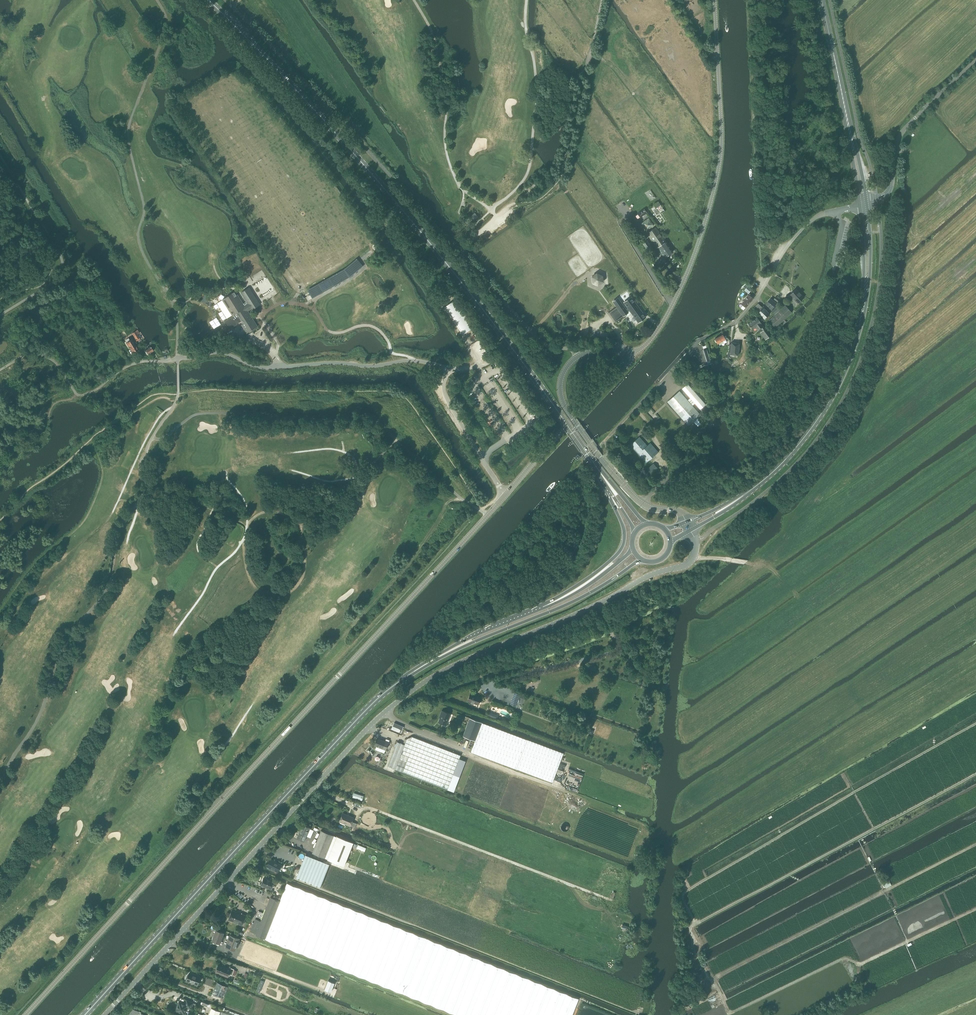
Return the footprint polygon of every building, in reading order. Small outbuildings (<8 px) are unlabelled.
[(644,209),(638,214),(640,217),(647,212),(644,209)] [(627,223),(633,231),(637,228),(632,220),(627,223)] [(666,241),(656,227),(648,233),(658,247),(657,247),(665,257),(673,251),(666,241)] [(643,243),(653,258),(658,255),(647,240),(643,243)] [(310,294),(310,295),(312,294),(313,296),(319,293),(320,294),(349,277),(350,277),(362,267),(360,264),(361,263),(359,264),(347,274),(310,294)] [(602,276),(597,273),(592,277),(593,283),(598,285),(603,282),(602,276)] [(746,289),(745,290),(748,293),(752,289),(746,284),(743,287),(746,289)] [(236,292),(223,300),(233,316),(232,317),(232,316),(224,322),(229,330),(237,324),(242,321),(243,322),(244,322),(244,323),(242,324),(247,333),(258,327),(248,312),(252,309),(252,311),(261,305),(250,288),(242,293),(247,302),(244,304),(236,292)] [(792,298),(794,301),(795,300),(798,303),(804,297),(796,289),(790,295),(792,297),(792,298)] [(741,307),(744,310),(753,298),(752,297),(752,296),(750,294),(741,304),(743,305),(741,307)] [(613,301),(624,316),(628,312),(628,311),(630,310),(639,322),(646,317),(631,297),(624,302),(628,308),(626,309),(618,298),(613,301)] [(778,302),(780,300),(776,297),(774,299),(774,300),(773,301),(771,298),(766,304),(772,309),(776,303),(776,302),(777,301),(778,302)] [(456,300),(445,307),(463,333),(474,326),(456,300)] [(754,307),(758,312),(763,307),(758,303),(754,307)] [(785,305),(780,310),(786,318),(786,317),(786,318),(792,312),(785,305)] [(780,309),(777,306),(772,311),(775,314),(780,309)] [(764,308),(759,313),(764,319),(770,313),(764,308)] [(786,318),(780,310),(769,320),(775,328),(781,322),(784,324),(786,322),(784,319),(786,318)] [(756,327),(758,330),(763,326),(761,323),(762,323),(757,317),(748,324),(753,330),(756,327)] [(762,331),(767,338),(771,335),(766,329),(762,331)] [(723,334),(715,338),(718,343),(727,338),(726,336),(724,336),(723,334)] [(126,343),(129,346),(133,353),(138,349),(132,339),(126,343)] [(730,354),(738,355),(740,343),(732,342),(731,344),(730,344),(729,352),(730,352),(730,354)] [(706,404),(688,384),(682,388),(700,409),(706,404)] [(667,402),(688,425),(701,415),(680,391),(667,402)] [(639,437),(630,445),(646,463),(658,452),(650,443),(647,446),(639,437)] [(514,692),(510,704),(516,706),(520,695),(514,692)] [(474,703),(478,705),(481,697),(470,693),(468,701),(471,702),(471,703),(474,704),(474,703)] [(441,716),(439,722),(446,724),(450,714),(442,710),(440,715),(441,716)] [(463,736),(475,740),(482,722),(470,718),(463,736)] [(482,722),(475,740),(471,751),(516,768),(552,782),(563,753),(527,739),(482,722)] [(392,729),(401,733),(404,726),(394,723),(392,729)] [(405,744),(397,741),(388,766),(395,769),(448,789),(461,755),(412,736),(407,739),(405,744)] [(377,738),(374,745),(386,749),(389,742),(377,738)] [(340,821),(350,826),(354,817),(343,813),(340,821)] [(303,825),(297,838),(305,841),(307,836),(311,838),(314,830),(310,828),(303,825)] [(312,853),(325,858),(334,835),(321,830),(312,853)] [(337,836),(328,859),(331,860),(344,866),(344,865),(346,862),(354,842),(337,836)] [(306,854),(297,877),(321,887),(329,864),(306,854)] [(267,866),(278,872),(282,865),(271,859),(267,866)] [(261,885),(271,889),(274,882),(264,878),(261,885)] [(889,880),(883,882),(886,888),(891,885),(889,880)] [(251,931),(256,934),(256,935),(376,983),(457,1014),(574,1014),(580,999),(341,904),(287,883),(282,896),(280,901),(271,897),(270,899),(268,905),(261,921),(256,919),(251,931)] [(246,916),(232,910),(229,919),(242,925),(246,916)] [(216,930),(212,940),(220,943),(221,939),(224,940),(225,937),(223,936),(224,933),(216,930)] [(226,947),(235,950),(240,938),(231,935),(226,947)] [(217,965),(216,968),(217,969),(216,972),(228,977),(229,974),(232,975),(234,969),(231,968),(231,969),(219,964),(218,965),(217,965)] [(186,980),(198,985),(200,977),(189,973),(188,976),(187,976),(186,978),(187,979),(186,980)] [(334,983),(328,981),(325,990),(331,992),(334,983)] [(228,987),(217,982),(212,994),(224,998),(228,987)] [(184,1003),(179,1001),(177,1007),(176,1007),(175,1011),(181,1013),(185,1014),(187,1008),(188,1008),(189,1005),(192,1006),(194,1003),(187,1000),(186,1003),(184,1003)]
